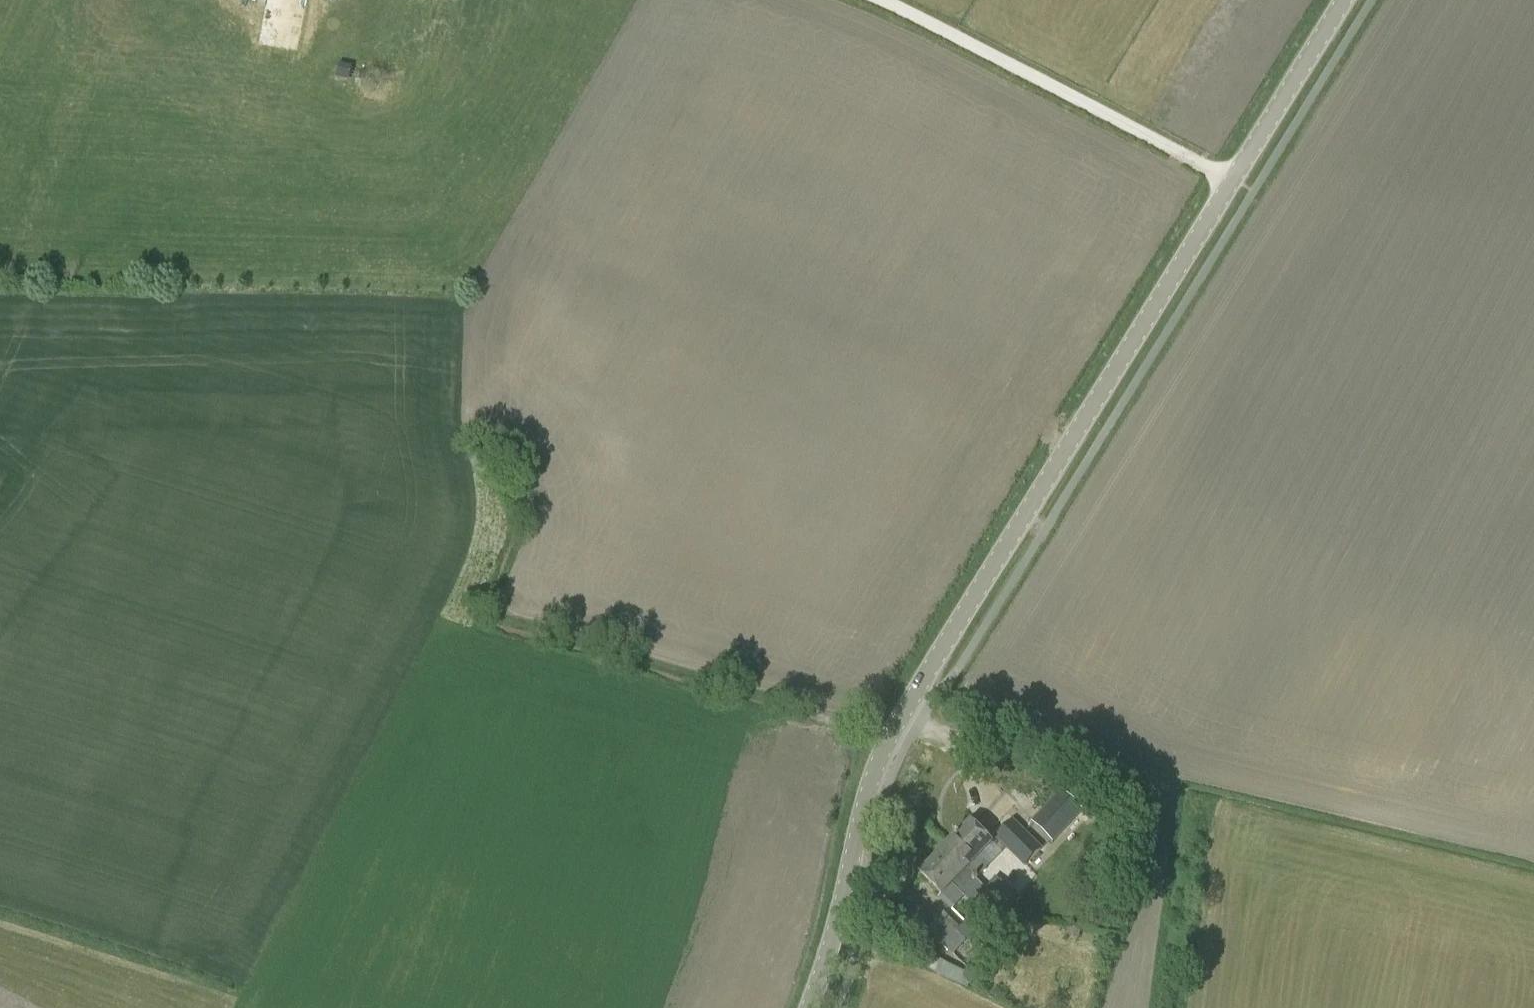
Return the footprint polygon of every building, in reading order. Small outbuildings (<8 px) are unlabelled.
[(298,44),(307,0),(268,0),(261,36),(298,44)] [(1087,826),(1095,818),(1070,795),(1041,826),(1059,842),(1080,820),(1087,826)] [(994,844),(992,841),(972,821),(960,834),(956,830),(954,832),(958,836),(946,848),(968,870),(994,844)] [(992,841),(994,844),(1014,862),(1017,859),(1027,868),(1045,849),(1025,830),(1017,838),(1006,827),(992,841)] [(967,871),(968,870),(946,848),(920,874),(942,896),(954,884),(962,892),(975,879),(967,871)] [(964,924),(950,910),(928,931),(951,956),(976,932),(966,921),(964,924)] [(1068,927),(1065,936),(1078,940),(1081,930),(1068,927)]
